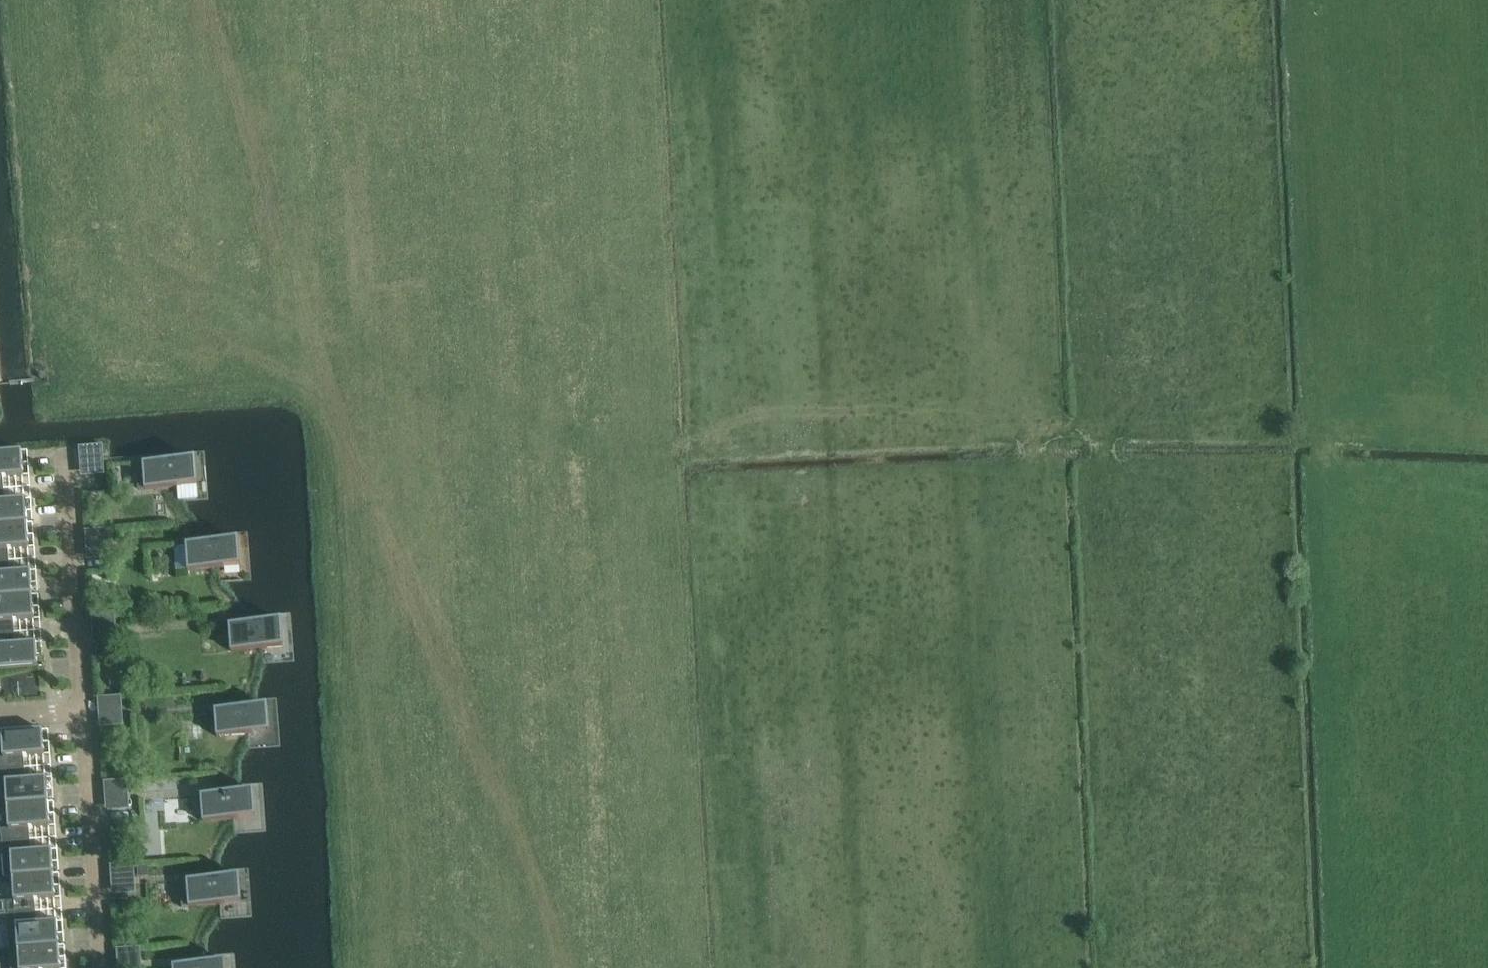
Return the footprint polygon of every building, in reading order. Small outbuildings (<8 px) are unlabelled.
[(103,444),(79,446),(80,460),(104,458),(103,444)] [(4,489),(3,478),(24,476),(22,451),(0,452),(0,489),(4,489)] [(143,462),(143,463),(144,475),(137,475),(139,490),(182,487),(182,486),(197,484),(195,459),(195,458),(143,462)] [(4,489),(0,489),(0,525),(28,523),(26,498),(5,500),(4,489)] [(104,517),(90,518),(91,527),(105,526),(104,517)] [(0,525),(0,561),(10,561),(9,549),(30,548),(28,523),(0,525)] [(110,528),(86,530),(87,544),(111,542),(110,528)] [(238,539),(226,540),(186,543),(188,570),(225,568),(225,567),(240,566),(239,540),(238,540),(238,539)] [(0,561),(0,597),(33,595),(31,570),(11,572),(10,561),(0,561)] [(0,597),(0,634),(15,632),(14,621),(35,620),(33,595),(0,597)] [(281,620),(269,621),(229,624),(231,651),(268,648),(268,647),(284,646),(282,621),(281,621),(281,620)] [(15,632),(0,634),(0,671),(39,668),(37,642),(16,643),(15,632)] [(122,696),(98,697),(99,711),(123,709),(122,696)] [(267,705),(245,707),(215,709),(217,736),(254,734),(254,733),(269,731),(267,706),(267,705)] [(25,768),(24,757),(45,755),(43,729),(0,733),(0,769),(25,768)] [(0,769),(0,806),(8,805),(49,802),(47,777),(26,779),(25,768),(0,769)] [(105,795),(129,793),(128,779),(104,781),(105,795)] [(253,790),(241,791),(201,794),(203,822),(240,819),(240,818),(255,817),(253,791),(253,790)] [(49,802),(8,805),(10,828),(2,829),(2,841),(31,839),(30,828),(51,827),(49,802)] [(31,839),(2,841),(5,877),(13,877),(54,874),(52,849),(31,851),(31,839)] [(111,879),(135,877),(134,863),(111,865),(111,879)] [(149,866),(139,866),(139,876),(149,876),(149,866)] [(54,874),(13,877),(15,900),(7,901),(8,914),(36,911),(35,900),(56,899),(54,874)] [(239,876),(218,877),(187,879),(188,892),(181,892),(182,907),(226,904),(225,903),(241,902),(239,876)] [(36,911),(8,914),(8,919),(10,949),(59,946),(58,921),(37,922),(36,911)] [(0,915),(0,926),(1,926),(0,920),(8,919),(8,914),(0,915)] [(59,946),(10,949),(12,967),(61,967),(59,946)] [(118,962),(142,961),(141,947),(117,948),(118,962)]
